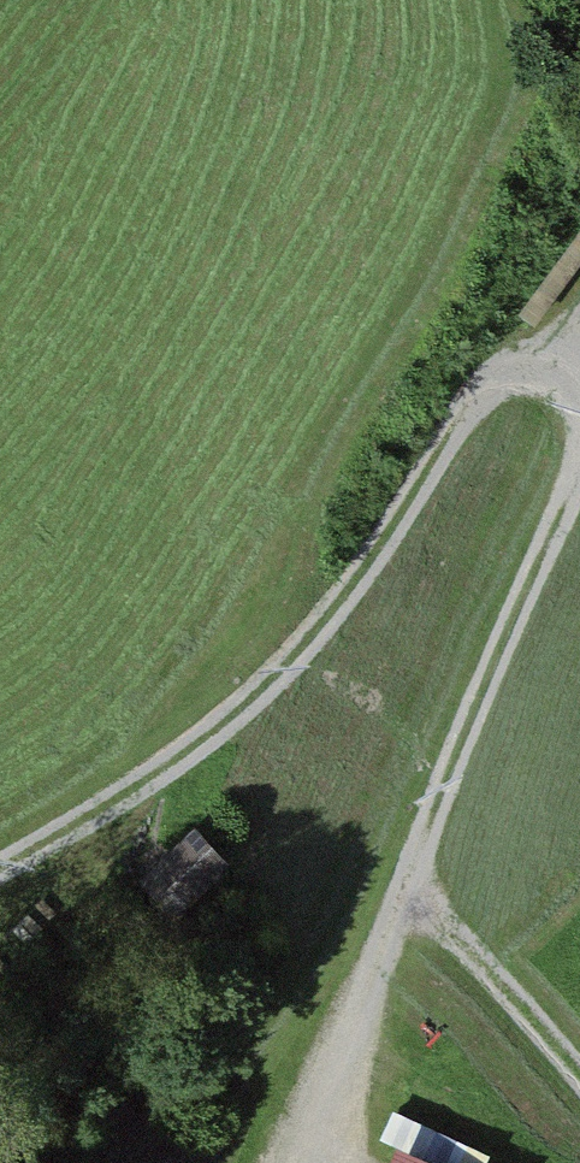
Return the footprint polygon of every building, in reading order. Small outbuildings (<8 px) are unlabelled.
[(395,1131),(381,1162),(470,1162),(395,1131)]
